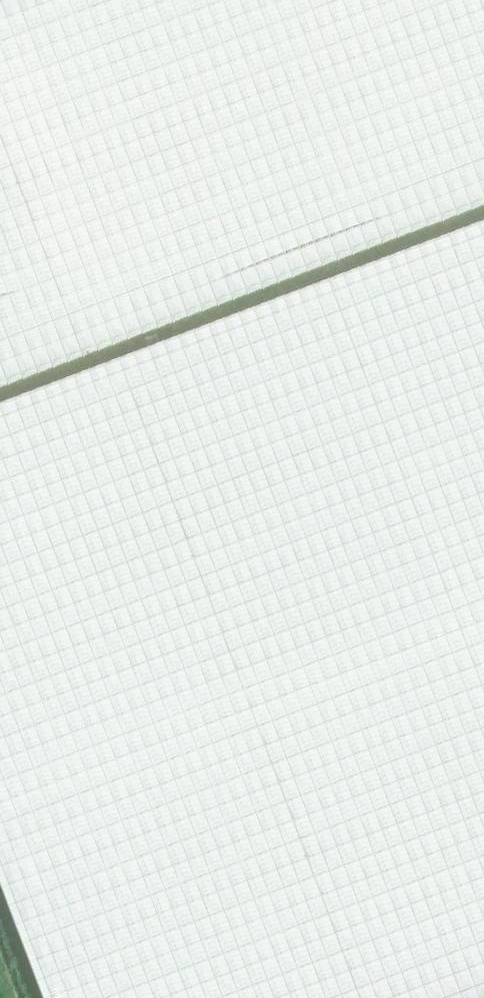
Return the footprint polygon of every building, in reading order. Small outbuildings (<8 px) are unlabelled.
[(483,203),(483,0),(0,0),(0,386),(483,203)] [(0,405),(0,885),(43,997),(483,997),(483,223),(0,405)]
